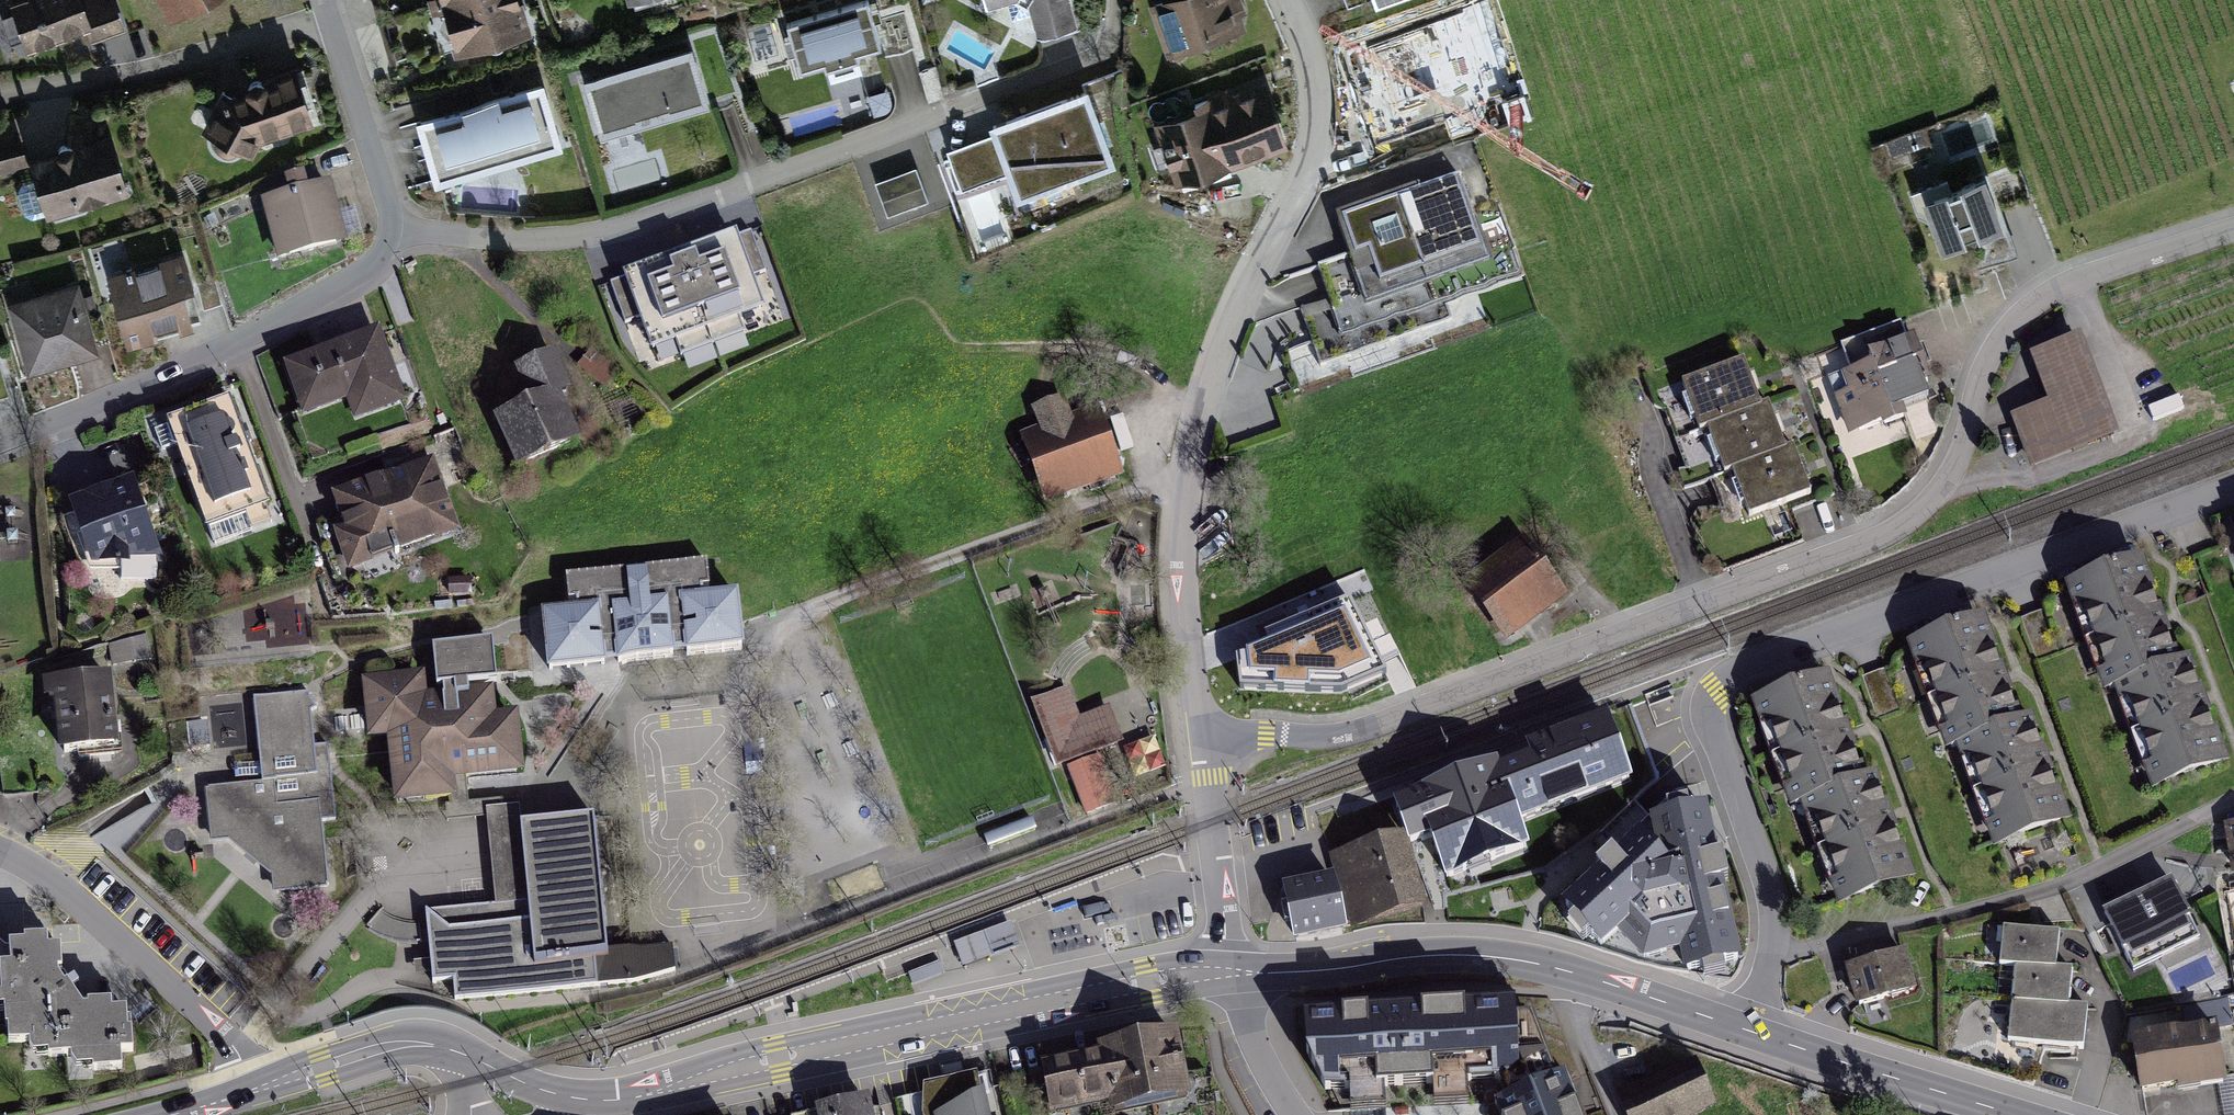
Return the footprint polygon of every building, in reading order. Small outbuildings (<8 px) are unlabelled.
[(13,2),(29,50),(90,29),(94,42),(128,31),(118,0),(20,0),(13,2)] [(175,22),(214,0),(162,0),(175,22)] [(445,9),(476,0),(442,0),(445,9)] [(523,0),(476,0),(445,9),(460,61),(535,40),(523,0)] [(667,0),(629,0),(632,10),(667,0)] [(991,11),(1028,0),(988,0),(991,11)] [(1079,24),(1072,0),(1029,0),(1039,36),(1079,24)] [(1251,28),(1241,0),(1173,0),(1153,8),(1171,57),(1251,28)] [(1355,14),(1373,8),(1371,0),(1351,0),(1355,14)] [(868,77),(862,56),(884,50),(871,5),(792,28),(805,73),(826,67),(832,88),(868,77)] [(1386,79),(1404,131),(1459,113),(1452,91),(1493,78),(1474,22),(1426,39),(1434,63),(1386,79)] [(1365,52),(1373,73),(1394,65),(1385,44),(1365,52)] [(696,49),(587,81),(604,140),(714,109),(696,49)] [(251,165),(265,142),(316,127),(300,76),(241,94),(234,89),(205,135),(251,165)] [(1179,184),(1291,144),(1268,80),(1156,120),(1179,184)] [(546,84),(419,121),(439,187),(565,151),(546,84)] [(1090,88),(993,123),(998,135),(950,152),(964,191),(1012,174),(1020,198),(1117,163),(1090,88)] [(0,137),(0,180),(30,171),(19,131),(0,137)] [(133,203),(115,138),(32,161),(51,226),(133,203)] [(1302,311),(1322,366),(1455,319),(1448,301),(1526,273),(1487,164),(1338,217),(1352,256),(1319,268),(1331,301),(1302,311)] [(918,170),(878,185),(889,216),(930,202),(918,170)] [(1925,196),(1944,248),(2009,224),(1990,173),(1925,196)] [(330,182),(261,202),(279,262),(348,242),(330,182)] [(747,237),(608,290),(638,369),(777,316),(747,237)] [(186,254),(110,276),(130,346),(206,324),(186,254)] [(81,285),(9,306),(29,375),(101,354),(81,285)] [(1936,411),(1904,324),(1844,346),(1854,375),(1830,384),(1852,442),(1936,411)] [(380,330),(285,365),(303,415),(348,399),(356,419),(406,400),(380,330)] [(2033,469),(2123,437),(2085,334),(2031,354),(2050,404),(2014,417),(2033,469)] [(533,405),(498,420),(520,469),(582,442),(561,393),(573,388),(559,356),(519,373),(533,405)] [(588,360),(580,370),(602,385),(609,374),(588,360)] [(1705,431),(1712,428),(1766,409),(1748,361),(1687,383),(1705,431)] [(1042,433),(1023,440),(1046,505),(1123,478),(1101,415),(1077,423),(1068,396),(1033,409),(1042,433)] [(172,427),(211,535),(273,513),(234,405),(172,427)] [(1729,474),(1736,472),(1790,452),(1773,406),(1766,409),(1712,428),(1729,474)] [(1736,472),(1753,517),(1815,494),(1798,449),(1790,452),(1736,472)] [(352,548),(396,533),(403,551),(460,531),(436,461),(334,496),(352,548)] [(137,484),(70,509),(95,577),(162,552),(137,484)] [(1509,642),(1566,598),(1523,543),(1467,587),(1509,642)] [(2137,553),(2067,579),(2107,686),(2114,684),(2176,661),(2137,553)] [(703,596),(703,589),(714,588),(712,563),(567,579),(569,604),(579,603),(579,609),(570,610),(541,613),(548,671),(748,649),(745,621),(742,592),(715,594),(703,596)] [(1355,595),(1275,628),(1276,638),(1236,651),(1242,688),(1339,687),(1386,662),(1355,595)] [(1909,642),(1945,742),(1956,738),(2018,715),(1982,616),(1909,642)] [(2176,661),(2114,684),(2150,783),(2221,758),(2185,658),(2176,661)] [(1799,799),(1862,776),(1824,673),(1751,700),(1789,803),(1799,799)] [(390,739),(396,804),(458,798),(456,780),(525,774),(519,713),(497,715),(495,690),(428,696),(426,674),(364,679),(369,740),(390,739)] [(62,756),(122,751),(117,681),(56,686),(62,756)] [(1068,690),(1032,703),(1056,769),(1124,744),(1110,707),(1078,719),(1068,690)] [(212,843),(229,841),(274,878),(274,892),(328,888),(323,822),(335,821),(329,748),(314,749),(310,696),(257,700),(263,785),(208,790),(212,843)] [(1956,738),(1993,840),(2066,814),(2029,711),(2018,715),(1956,738)] [(1634,785),(1608,715),(1527,745),(1532,756),(1399,806),(1409,835),(1415,852),(1433,845),(1448,885),(1537,852),(1527,825),(1634,785)] [(1068,769),(1087,816),(1094,813),(1120,803),(1101,756),(1068,769)] [(1799,799),(1837,901),(1912,873),(1874,771),(1862,776),(1799,799)] [(1687,977),(1745,964),(1710,810),(1652,823),(1659,857),(1677,877),(1690,874),(1702,930),(1683,956),(1687,977)] [(2233,865),(2233,812),(2221,814),(2228,866),(2233,865)] [(674,951),(607,957),(595,820),(523,827),(530,906),(428,915),(435,987),(456,985),(458,1002),(636,986),(676,974),(674,951)] [(1333,859),(1355,932),(1432,909),(1415,852),(1409,835),(1333,859)] [(1659,857),(1643,839),(1566,909),(1603,950),(1620,935),(1645,963),(1683,956),(1702,930),(1690,874),(1677,877),(1659,857)] [(2109,893),(2135,954),(2198,927),(2171,866),(2109,893)] [(1332,880),(1288,889),(1298,941),(1343,933),(1332,880)] [(1013,913),(957,933),(965,958),(1022,938),(1013,913)] [(2003,968),(2017,969),(2059,972),(2062,935),(2006,931),(2003,968)] [(89,1004),(90,1013),(51,972),(63,971),(62,948),(51,948),(50,942),(12,944),(13,965),(1,966),(3,1008),(9,1008),(10,1044),(35,1043),(36,1056),(78,1054),(79,1071),(124,1069),(123,1052),(132,1051),(131,1011),(115,1012),(115,1003),(89,1004)] [(1909,951),(1851,967),(1863,1008),(1921,992),(1909,951)] [(2017,969),(2015,1006),(2075,1010),(2078,973),(2059,972),(2017,969)] [(1311,1017),(1325,1067),(1488,1066),(1508,1114),(1585,1114),(1537,1006),(1311,1017)] [(2015,1006),(2012,1044),(2089,1050),(2092,1011),(2075,1010),(2015,1006)] [(2219,1022),(2135,1036),(2145,1095),(2229,1081),(2219,1022)] [(1102,1047),(1103,1055),(1114,1107),(1116,1114),(1194,1099),(1181,1031),(1102,1047)] [(1043,1067),(1052,1114),(1072,1114),(1114,1107),(1103,1055),(1043,1067)] [(1702,1061),(1621,1097),(1629,1114),(1703,1114),(1722,1106),(1702,1061)] [(999,1102),(991,1074),(928,1092),(935,1114),(1003,1114),(999,1102)] [(818,1111),(819,1114),(876,1114),(872,1098),(818,1111)]
